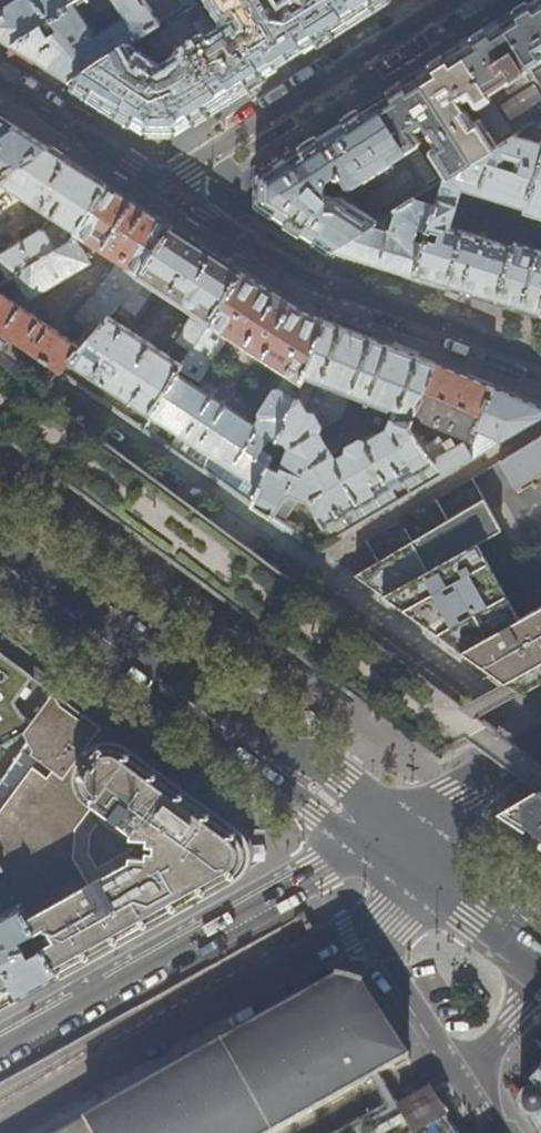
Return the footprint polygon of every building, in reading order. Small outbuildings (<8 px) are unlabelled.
[(0,12),(0,37),(3,39),(45,66),(70,82),(96,61),(185,4),(182,0),(174,0),(172,1),(171,0),(150,0),(146,2),(145,0),(18,0),(0,12)] [(255,0),(191,0),(185,4),(96,61),(70,82),(105,105),(147,132),(175,132),(229,98),(291,58),(255,0)] [(291,58),(353,19),(382,0),(255,0),(291,58)] [(525,8),(501,23),(540,85),(540,53),(540,52),(540,51),(540,0),(537,0),(525,8)] [(459,49),(513,136),(540,119),(540,85),(501,23),(479,37),(459,49)] [(473,162),(513,136),(459,49),(440,62),(417,76),(473,162)] [(443,180),(473,162),(417,76),(397,89),(376,102),(432,188),(443,180)] [(432,188),(376,102),(320,138),(259,176),(259,204),(272,212),(313,239),(332,250),(413,199),(432,188)] [(15,127),(2,119),(0,117),(0,136),(15,127)] [(513,136),(473,162),(443,180),(435,206),(414,276),(471,293),(539,314),(540,308),(540,252),(513,242),(511,245),(449,227),(460,190),(522,209),(522,213),(540,219),(540,119),(513,136)] [(15,127),(0,136),(0,170),(3,175),(48,147),(32,138),(15,127)] [(48,147),(3,175),(0,177),(0,190),(5,187),(60,221),(47,232),(39,230),(0,253),(0,267),(8,280),(14,276),(69,243),(73,237),(75,234),(106,185),(80,168),(48,147)] [(106,185),(75,234),(119,260),(76,321),(87,330),(76,345),(0,293),(0,328),(61,371),(69,363),(109,317),(114,312),(172,227),(143,209),(106,185)] [(435,206),(413,199),(332,250),(373,263),(414,276),(435,206)] [(211,252),(172,227),(114,312),(127,320),(131,314),(135,316),(155,288),(194,314),(176,341),(192,352),(242,272),(211,252)] [(90,262),(73,237),(69,243),(14,276),(29,300),(90,262)] [(286,300),(242,272),(192,352),(182,366),(194,373),(199,371),(224,333),(292,377),(289,381),(286,379),(279,388),(277,387),(260,413),(260,418),(255,425),(177,375),(150,416),(143,427),(255,504),(327,321),(304,312),(286,300)] [(182,366),(109,317),(69,363),(150,416),(177,375),(182,366)] [(255,504),(254,505),(273,519),(288,497),(310,503),(331,541),(347,531),(419,488),(442,474),(423,445),(410,426),(417,410),(435,364),(379,341),(327,321),(255,504)] [(33,457),(59,477),(58,478),(65,483),(66,482),(91,500),(139,536),(195,577),(238,609),(250,618),(296,652),(351,693),(405,733),(430,751),(429,752),(441,761),(442,760),(461,750),(472,744),(485,738),(494,734),(498,731),(97,434),(116,408),(61,371),(0,328),(0,433),(33,457)] [(463,375),(435,364),(417,410),(466,430),(462,442),(454,444),(451,436),(440,441),(437,436),(423,445),(442,474),(447,471),(470,457),(467,452),(494,387),(463,375)] [(494,387),(467,452),(470,457),(497,441),(540,414),(540,413),(540,406),(519,397),(494,387)] [(539,437),(499,461),(516,487),(540,472),(540,435),(539,437)] [(519,618),(476,543),(501,529),(483,498),(400,547),(371,564),(355,574),(504,682),(524,671),(537,664),(540,671),(540,605),(519,618)] [(24,733),(34,751),(33,754),(38,759),(38,758),(64,777),(102,727),(92,720),(85,715),(80,722),(59,707),(56,693),(54,692),(34,721),(15,709),(15,700),(32,675),(5,655),(0,652),(0,746),(24,733)] [(102,727),(64,777),(38,758),(38,759),(0,810),(0,861),(9,878),(8,879),(20,903),(59,976),(78,965),(136,933),(186,905),(244,873),(248,866),(251,859),(251,855),(251,850),(250,846),(247,839),(243,833),(225,819),(211,809),(146,761),(119,740),(102,727)] [(540,789),(537,792),(526,797),(507,808),(511,812),(540,834),(540,789)] [(7,878),(8,879),(9,878),(0,861),(0,881),(7,878)] [(20,903),(0,913),(0,963),(20,998),(37,988),(59,976),(20,903)] [(20,998),(0,963),(0,1009),(20,998)] [(407,1055),(378,1010),(362,985),(339,979),(64,1132),(270,1132),(407,1055)] [(520,1107),(537,1132),(540,1132),(540,1087),(520,1107)]
